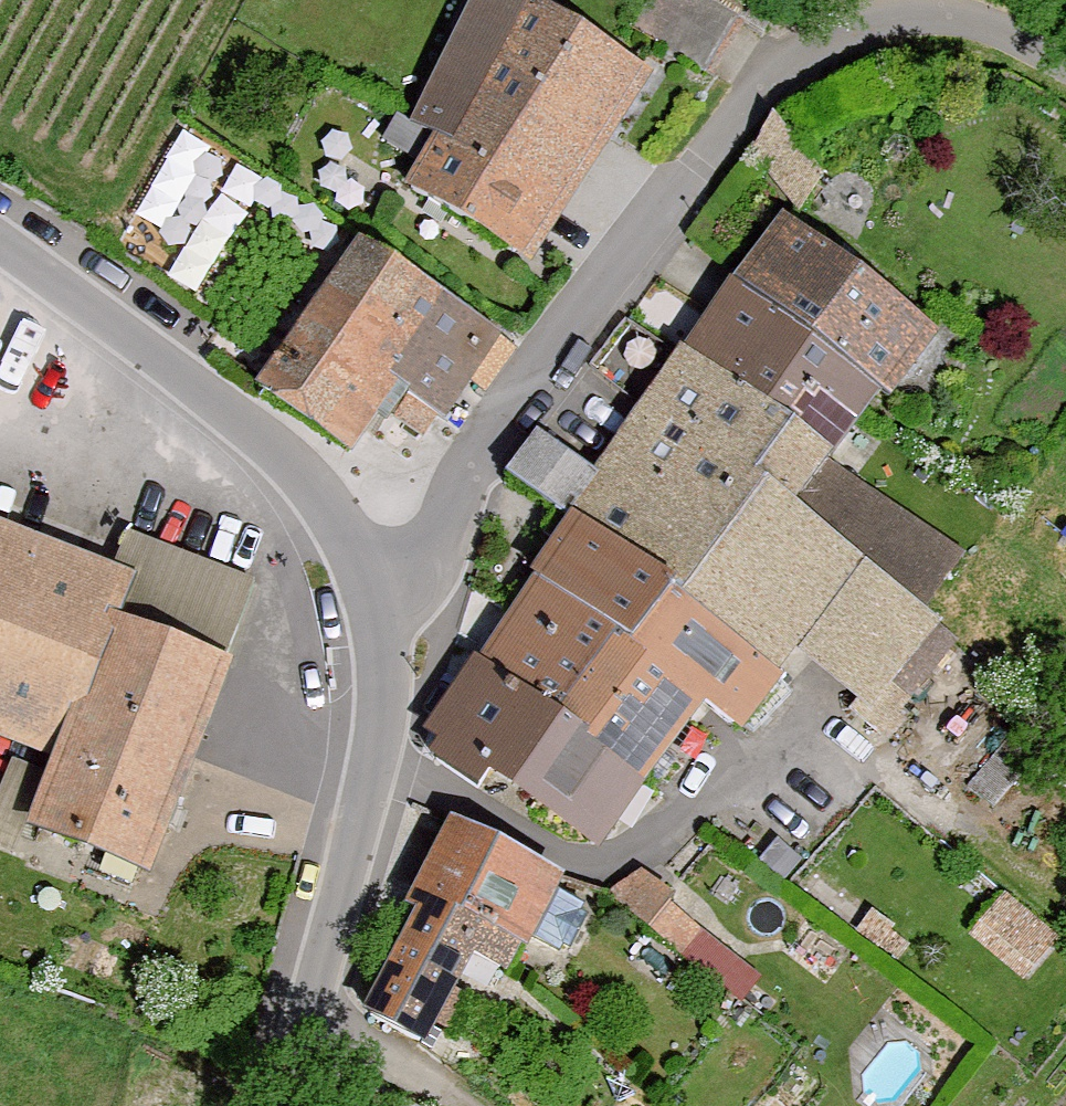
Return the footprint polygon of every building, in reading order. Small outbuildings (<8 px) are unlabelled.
[(573,159),(633,63),(529,0),(483,0),(443,78),(573,159)] [(519,249),(573,159),(443,78),(421,125),(443,139),(417,184),(519,249)] [(410,144),(421,125),(403,113),(392,133),(410,144)] [(821,174),(777,116),(761,148),(803,203),(821,174)] [(211,282),(269,166),(186,125),(128,241),(211,282)] [(746,289),(879,388),(924,330),(792,230),(746,289)] [(492,332),(366,248),(265,391),(351,451),(397,386),(411,396),(436,414),(492,332)] [(721,323),(851,425),(879,388),(746,289),(721,323)] [(692,365),(826,461),(851,425),(721,323),(692,365)] [(788,512),(791,509),(826,461),(692,365),(659,411),(742,476),(788,512)] [(424,432),(436,414),(411,396),(397,415),(424,432)] [(660,591),(742,476),(659,411),(579,529),(660,591)] [(585,477),(534,442),(508,473),(562,510),(585,477)] [(754,663),(757,659),(802,597),(818,610),(854,561),(791,509),(788,512),(742,476),(660,591),(671,598),(754,663)] [(623,635),(637,646),(671,598),(660,591),(579,529),(518,619),(594,675),(623,635)] [(132,586),(111,578),(0,535),(0,729),(66,755),(132,586)] [(132,586),(149,545),(126,537),(111,578),(132,586)] [(149,545),(132,586),(66,755),(41,828),(143,867),(252,586),(149,545)] [(854,561),(818,610),(887,667),(926,619),(854,561)] [(754,663),(671,598),(637,646),(692,687),(689,692),(734,726),(781,677),(757,659),(754,663)] [(518,619),(484,668),(559,723),(594,675),(518,619)] [(623,635),(594,675),(559,723),(636,779),(681,718),(674,712),(689,692),(692,687),(637,646),(623,635)] [(559,723),(484,668),(441,730),(454,738),(439,760),(481,788),(494,766),(599,840),(636,779),(559,723)] [(910,694),(882,671),(865,693),(893,718),(910,694)] [(481,922),(467,950),(500,969),(514,941),(522,945),(527,936),(552,889),(557,878),(470,831),(436,896),(481,922)] [(643,877),(612,896),(681,953),(696,935),(662,907),(670,899),(643,877)] [(552,889),(527,936),(559,953),(564,945),(572,949),(588,916),(580,913),(584,905),(552,889)] [(1003,890),(967,934),(1023,979),(1059,935),(1003,890)] [(481,922),(436,896),(373,1018),(420,1040),(467,950),(481,922)]
